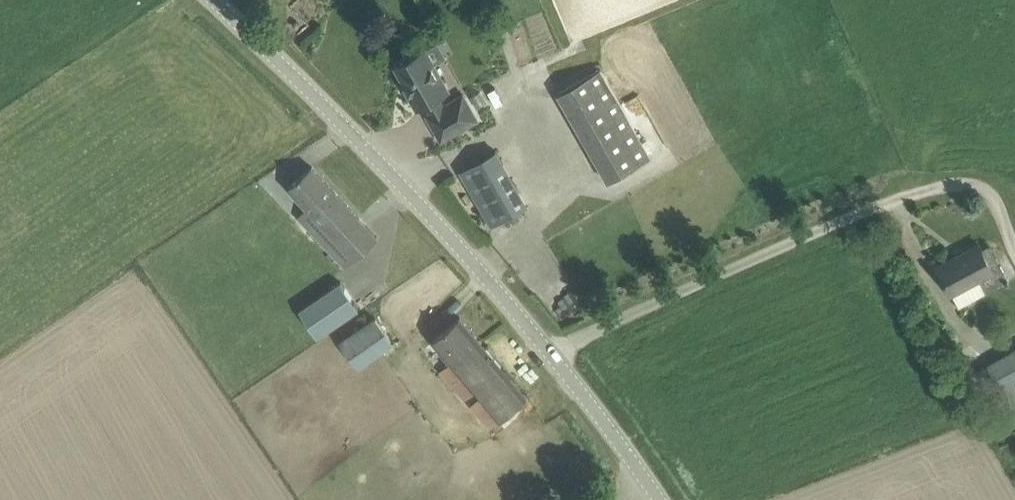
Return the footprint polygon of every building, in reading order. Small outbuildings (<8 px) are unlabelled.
[(409,93),(418,108),(428,103),(432,112),(428,114),(443,140),(479,119),(464,93),(445,105),(440,96),(451,90),(427,48),(397,65),(412,91),(409,93)] [(652,157),(602,68),(560,92),(610,181),(652,157)] [(462,169),(494,225),(529,205),(497,149),(462,169)] [(379,236),(313,165),(290,187),(308,207),(299,216),(347,267),(379,236)] [(979,278),(987,294),(1011,281),(1003,265),(995,270),(981,243),(939,266),(953,292),(979,278)] [(361,308),(342,280),(300,309),(320,336),(361,308)] [(441,370),(490,428),(529,396),(462,316),(434,339),(452,361),(441,370)] [(376,318),(343,340),(360,364),(392,342),(376,318)] [(1014,412),(1014,349),(971,373),(964,360),(955,365),(979,409),(994,401),(1002,415),(1013,409),(1014,412)]
